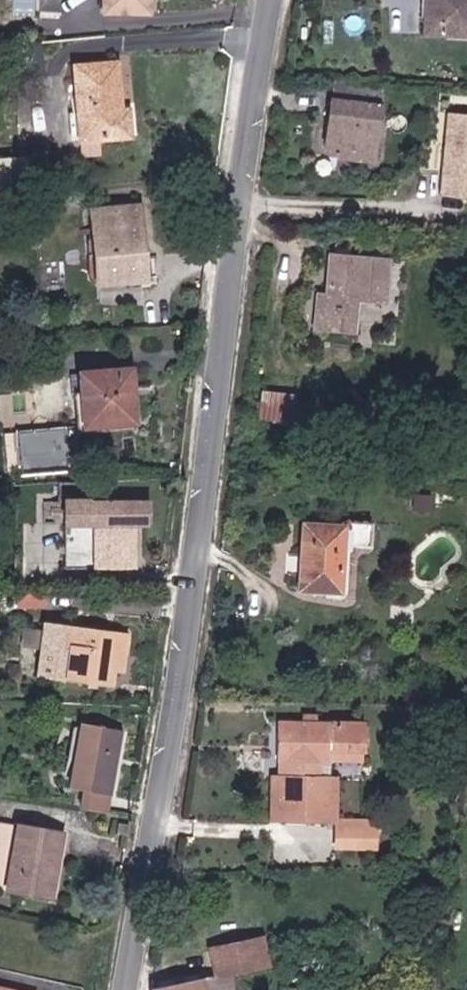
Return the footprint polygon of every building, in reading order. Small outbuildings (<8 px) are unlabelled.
[(120,11),(154,12),(155,0),(110,0),(110,11),(120,11)] [(424,35),(466,36),(466,0),(425,0),(424,35)] [(126,113),(119,64),(78,69),(86,142),(136,135),(133,112),(126,113)] [(331,100),(381,106),(384,88),(333,82),(331,100)] [(331,100),(328,99),(324,144),(338,146),(348,147),(347,159),(374,162),(381,106),(331,100)] [(446,109),(439,196),(466,198),(466,111),(446,109)] [(98,281),(125,279),(145,278),(140,205),(92,210),(97,270),(98,281)] [(315,288),(313,324),(355,327),(357,294),(390,295),(391,255),(335,251),(333,290),(315,288)] [(132,367),(78,372),(84,426),(135,421),(132,367)] [(258,390),(256,420),(289,422),(291,393),(258,390)] [(50,431),(16,433),(19,474),(68,468),(66,428),(50,431)] [(100,564),(143,563),(141,519),(154,518),(153,498),(141,498),(98,499),(94,500),(93,497),(71,498),(72,521),(99,520),(100,564)] [(302,525),(300,589),(343,590),(345,544),(373,545),(374,518),(345,517),(345,526),(302,525)] [(112,682),(116,665),(118,646),(130,650),(134,629),(59,616),(50,671),(112,682)] [(130,650),(118,646),(116,665),(127,668),(130,650)] [(269,818),(280,818),(330,818),(340,818),(340,773),(330,773),(318,773),(318,757),(333,757),(364,758),(364,744),(363,718),(278,718),(280,757),(289,756),(289,773),(280,773),(269,773),(269,818)] [(122,787),(130,731),(91,724),(82,782),(122,787)] [(240,750),(240,764),(262,765),(262,750),(240,750)] [(32,821),(10,818),(0,874),(0,883),(20,886),(65,894),(76,829),(32,821)] [(339,825),(339,844),(377,844),(379,826),(339,825)] [(251,943),(211,947),(213,976),(150,987),(150,989),(226,989),(224,973),(249,972),(261,971),(260,943),(251,943)]
